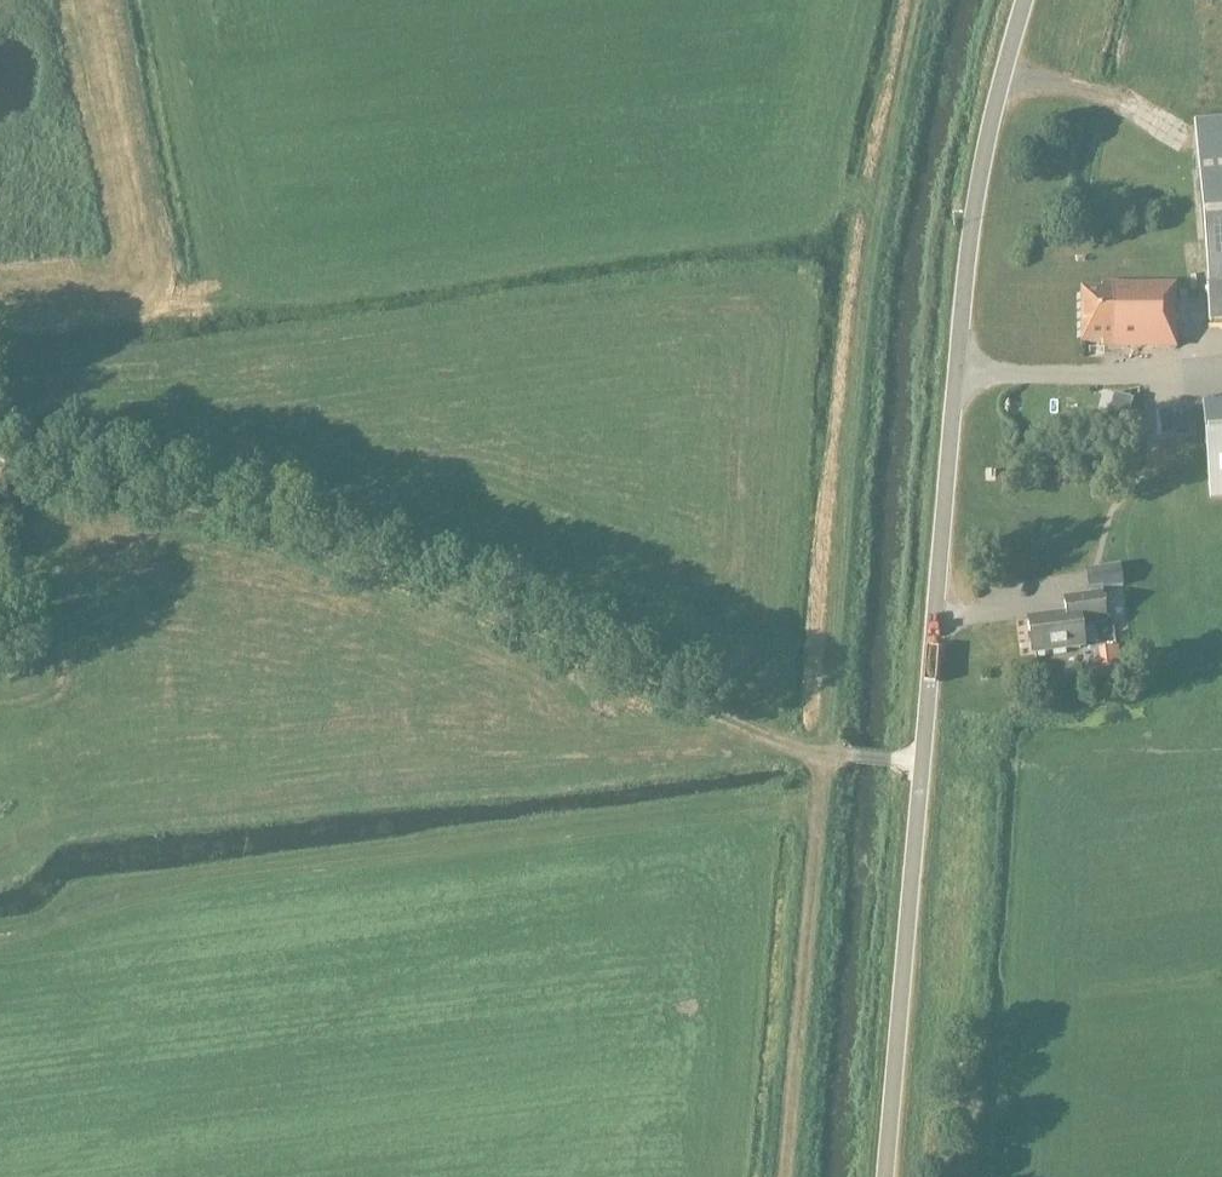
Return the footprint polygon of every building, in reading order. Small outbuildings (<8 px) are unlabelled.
[(1194,125),(1210,323),(1221,322),(1221,122),(1194,125)] [(1081,290),(1081,343),(1102,343),(1102,349),(1141,349),(1141,344),(1156,344),(1156,349),(1175,349),(1175,286),(1102,286),(1102,290),(1081,290)] [(1125,416),(1142,416),(1142,389),(1126,389),(1125,416)] [(1221,497),(1221,409),(1203,411),(1209,498),(1221,497)] [(1123,588),(1120,566),(1085,570),(1088,592),(1123,588)] [(1065,616),(1028,622),(1033,655),(1083,648),(1080,628),(1106,624),(1102,595),(1062,601),(1065,616)]
